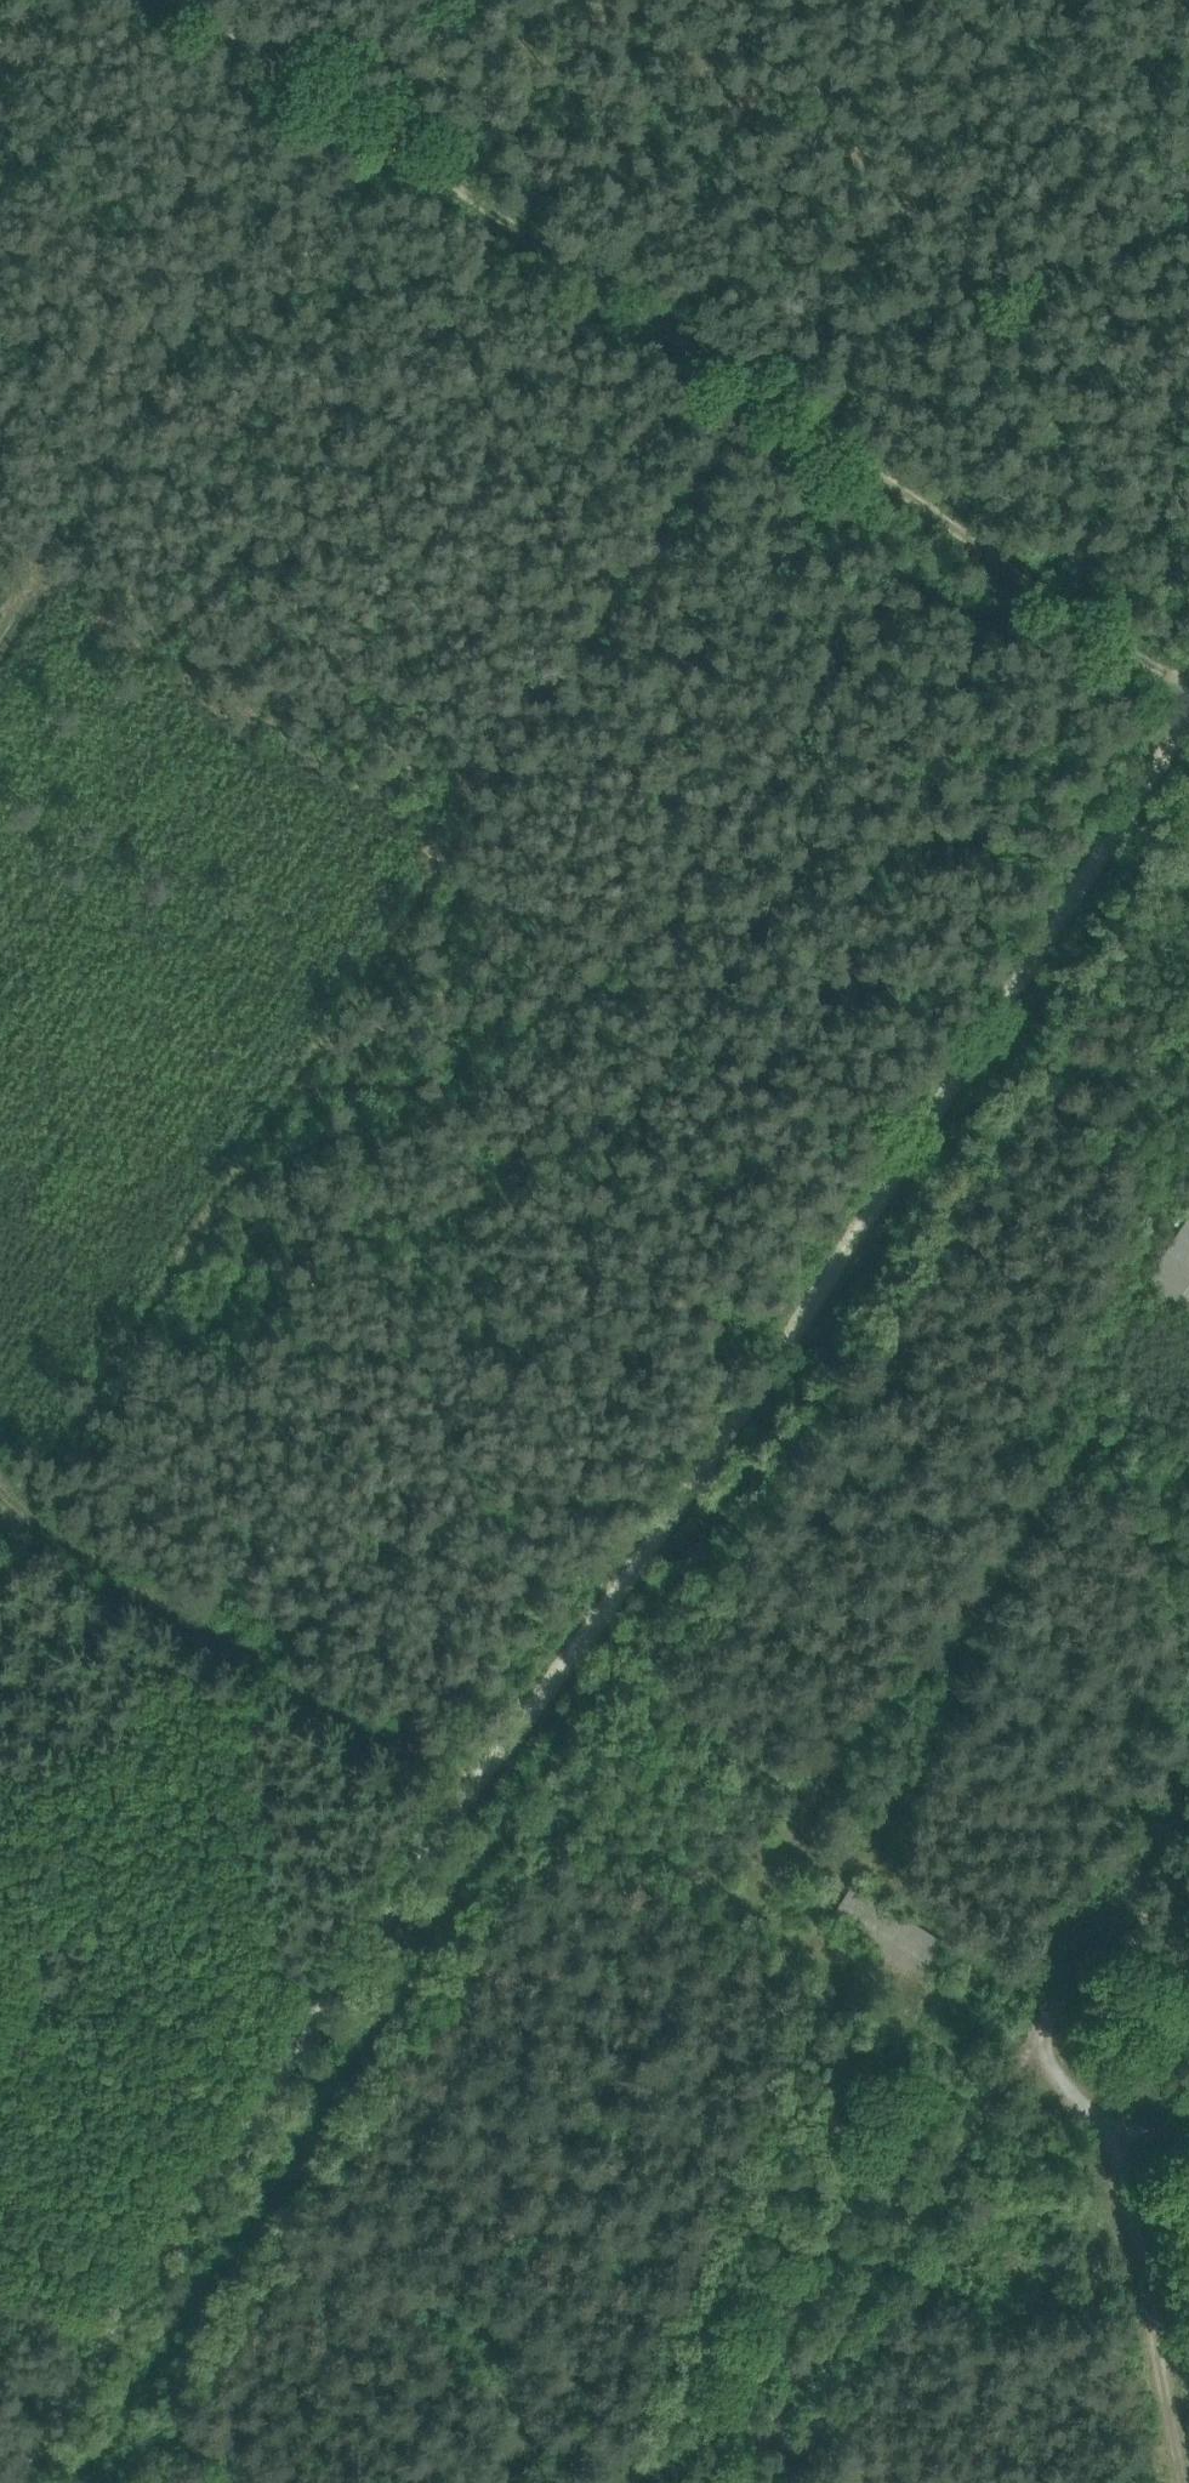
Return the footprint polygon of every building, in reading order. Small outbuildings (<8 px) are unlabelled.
[(1151,1285),(1188,1311),(1188,1230),(1151,1285)] [(955,1945),(858,1882),(834,1919),(931,1982),(955,1945)]
